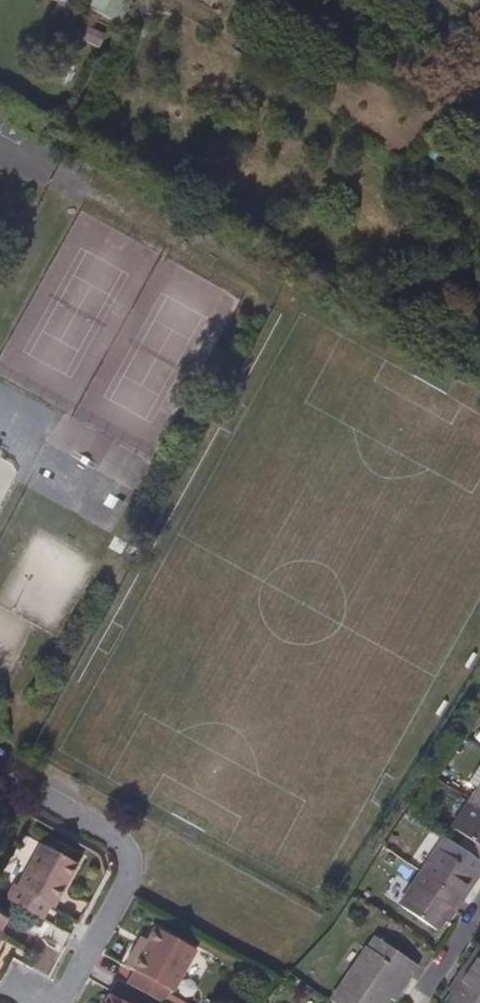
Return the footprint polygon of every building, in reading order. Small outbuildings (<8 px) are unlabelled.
[(46,417),(52,407),(39,400),(30,395),(25,405),(20,413),(32,420),(41,425),(46,417)] [(475,790),(467,802),(479,810),(479,783),(475,790)] [(467,802),(452,823),(465,832),(458,842),(479,857),(479,810),(467,802)] [(73,873),(79,861),(62,851),(52,846),(44,842),(42,843),(32,861),(19,884),(15,882),(7,898),(20,904),(31,911),(44,917),(50,906),(51,904),(59,891),(63,893),(73,873)] [(472,871),(476,872),(479,868),(479,867),(479,857),(458,842),(450,853),(437,844),(421,867),(438,878),(458,892),(472,871)] [(458,892),(438,878),(421,867),(398,900),(428,921),(435,926),(450,904),(454,905),(461,895),(458,892)] [(56,906),(63,893),(59,891),(51,904),(56,906)] [(178,976),(189,956),(195,945),(178,936),(153,922),(145,935),(141,943),(133,940),(126,953),(123,961),(132,967),(125,979),(161,999),(169,986),(172,988),(178,976)] [(141,943),(145,935),(139,932),(137,934),(133,940),(141,943)] [(401,969),(407,973),(414,962),(387,942),(373,932),(362,948),(348,968),(329,996),(340,1002),(378,1002),(390,986),(401,969)] [(468,964),(479,972),(479,947),(468,964)] [(468,964),(466,962),(465,963),(457,974),(460,977),(446,998),(453,1002),(479,1002),(479,972),(468,964)] [(139,1002),(120,991),(119,995),(107,989),(100,1002),(142,1002),(139,1002)]
